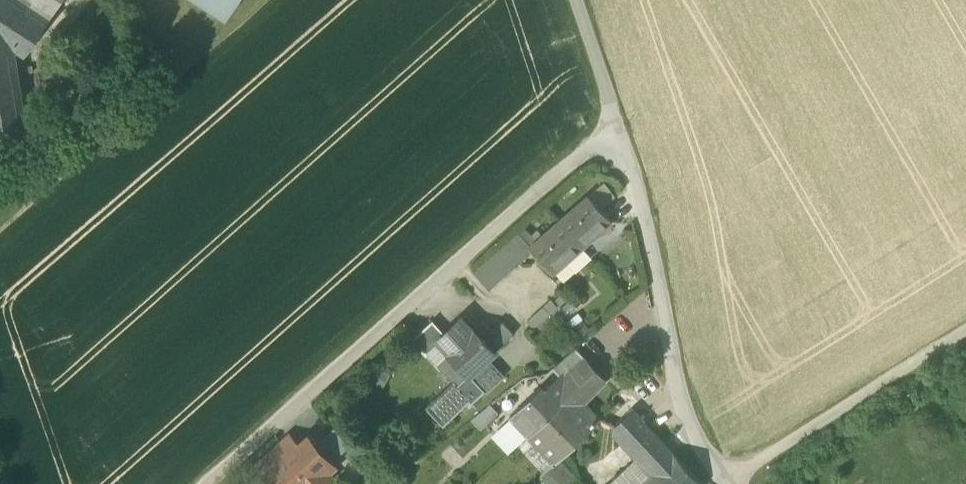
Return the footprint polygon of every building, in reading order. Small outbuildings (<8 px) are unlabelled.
[(23,0),(0,0),(0,37),(14,46),(26,55),(50,18),(23,0)] [(50,18),(62,0),(23,0),(50,18)] [(226,15),(236,0),(204,0),(226,15)] [(14,46),(0,37),(0,122),(26,121),(14,46)] [(589,196),(600,209),(616,195),(604,182),(589,196)] [(554,273),(569,260),(585,246),(612,222),(600,209),(589,196),(531,246),(530,247),(534,250),(554,273)] [(474,273),(489,290),(534,250),(530,247),(531,246),(520,233),(474,273)] [(593,255),(585,246),(569,260),(576,269),(593,255)] [(526,321),(534,330),(559,308),(551,299),(526,321)] [(439,341),(449,352),(473,330),(461,317),(444,333),(433,320),(413,339),(426,353),(439,341)] [(583,320),(572,328),(581,339),(591,330),(583,320)] [(494,353),(495,353),(515,335),(502,322),(492,331),(483,321),(473,330),(494,353)] [(470,375),(488,359),(494,353),(473,330),(449,352),(449,353),(470,375)] [(437,364),(438,364),(449,353),(449,352),(439,341),(426,353),(437,364)] [(564,380),(587,359),(576,348),(553,368),(561,377),(564,380)] [(438,364),(455,383),(458,386),(470,375),(449,353),(438,364)] [(504,377),(488,359),(470,375),(485,391),(487,393),(504,377)] [(553,462),(554,463),(559,459),(600,420),(599,419),(600,419),(581,399),(588,392),(590,394),(605,380),(587,359),(564,380),(561,377),(545,391),(540,387),(510,416),(511,418),(528,436),(553,462)] [(391,375),(374,364),(366,378),(383,388),(391,375)] [(470,375),(458,386),(455,383),(427,409),(443,425),(469,401),(472,404),(485,391),(470,375)] [(520,382),(493,401),(502,415),(529,396),(520,382)] [(486,425),(499,413),(491,404),(476,416),(486,425)] [(614,432),(623,442),(645,422),(633,408),(614,426),(614,432)] [(481,429),(486,425),(476,416),(472,419),(481,429)] [(528,436),(511,418),(492,436),(509,454),(528,436)] [(656,434),(645,422),(623,442),(635,454),(656,434)] [(332,463),(350,447),(334,428),(315,444),(332,463)] [(656,434),(635,454),(640,459),(653,473),(641,483),(702,483),(656,434)] [(263,462),(273,473),(276,470),(275,469),(300,446),(292,436),(263,462)] [(289,483),(312,483),(332,466),(308,439),(300,446),(275,469),(276,470),(289,483)] [(541,474),(550,483),(555,479),(561,483),(571,474),(573,473),(559,459),(554,463),(553,462),(541,474)] [(653,473),(640,459),(613,483),(641,483),(653,473)] [(257,468),(266,478),(273,473),(263,462),(257,468)] [(571,474),(561,483),(581,483),(571,474)]
